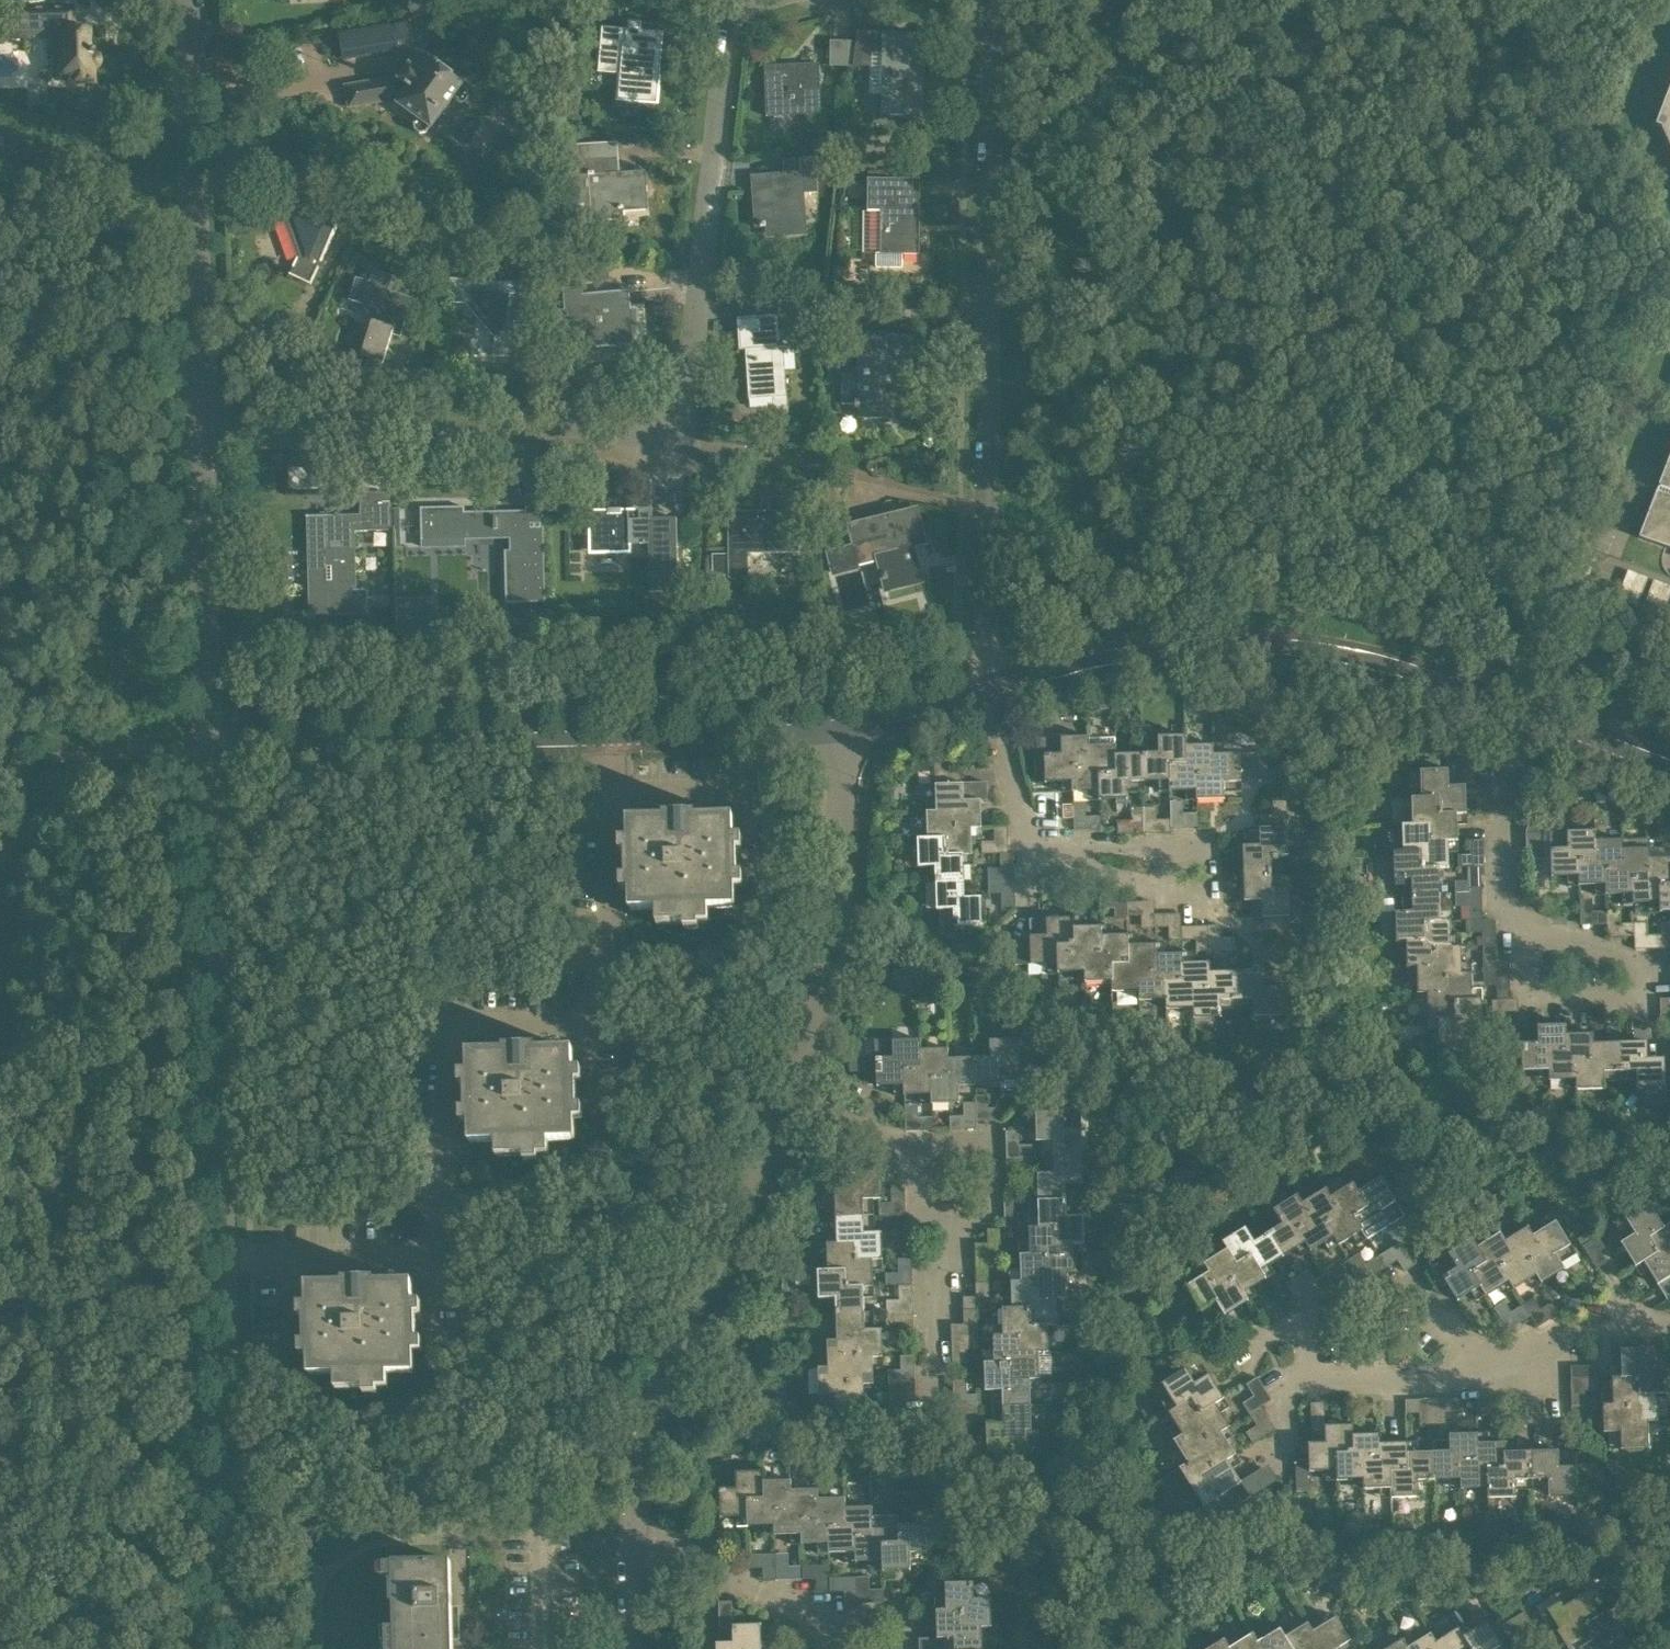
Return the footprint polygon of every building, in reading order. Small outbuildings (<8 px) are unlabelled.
[(437,0),(406,0),(412,12),(437,0)] [(88,50),(88,30),(64,31),(64,9),(59,9),(59,6),(9,7),(9,31),(36,30),(36,26),(49,26),(50,53),(58,53),(58,76),(69,75),(69,82),(93,81),(92,68),(96,67),(100,63),(100,57),(97,54),(92,53),(92,50),(88,50)] [(400,48),(395,20),(372,24),(376,52),(400,48)] [(618,94),(650,96),(652,75),(658,76),(662,33),(602,28),(600,52),(599,69),(620,70),(618,94)] [(926,36),(926,34),(882,33),(882,35),(885,35),(884,113),(881,113),(881,115),(925,115),(925,113),(923,113),(923,36),(926,36)] [(852,67),(856,41),(831,41),(831,66),(852,67)] [(413,123),(413,132),(418,135),(426,132),(430,128),(431,129),(453,100),(458,103),(464,102),(468,96),(467,90),(462,87),(463,85),(417,51),(407,65),(409,67),(400,79),(398,77),(345,86),(349,108),(392,100),(417,118),(413,123)] [(820,113),(818,64),(764,66),(766,116),(788,115),(788,114),(820,113)] [(1656,125),(1661,127),(1669,147),(1669,87),(1656,125)] [(266,121),(266,109),(255,106),(255,121),(266,121)] [(842,151),(841,138),(822,139),(822,151),(842,151)] [(610,208),(645,206),(643,171),(619,172),(617,141),(565,144),(570,222),(610,220),(610,208)] [(860,156),(861,156),(861,155),(861,154),(862,154),(862,153),(862,152),(862,151),(862,150),(862,149),(862,148),(861,148),(861,147),(860,146),(859,145),(858,145),(858,144),(857,144),(856,144),(855,144),(854,144),(853,144),(852,144),(851,144),(851,145),(850,145),(850,146),(849,146),(849,147),(848,148),(848,149),(847,150),(847,151),(847,152),(847,153),(848,153),(848,154),(848,155),(849,156),(850,157),(851,157),(851,158),(852,158),(853,158),(854,159),(855,159),(856,159),(857,158),(858,158),(859,157),(860,156)] [(754,227),(765,227),(766,238),(805,235),(805,222),(801,177),(816,176),(815,157),(783,160),(784,175),(752,177),(754,206),(753,206),(754,227)] [(880,254),(876,254),(876,267),(902,267),(903,254),(919,254),(919,179),(867,179),(867,211),(880,211),(880,254)] [(266,208),(283,216),(298,257),(290,274),(311,284),(340,219),(276,187),(266,208)] [(475,249),(477,234),(461,232),(459,247),(475,249)] [(595,264),(596,281),(609,280),(608,263),(595,264)] [(413,297),(389,290),(393,275),(374,269),(371,281),(356,276),(349,299),(360,303),(377,308),(372,324),(362,355),(368,357),(364,370),(379,375),(392,334),(401,337),(413,297)] [(448,302),(467,303),(495,337),(493,356),(517,358),(523,285),(450,278),(448,302)] [(580,295),(585,349),(633,344),(628,291),(580,295)] [(790,301),(791,314),(812,313),(812,300),(790,301)] [(786,396),(782,344),(779,344),(777,315),(739,318),(736,318),(738,346),(744,345),(748,398),(771,397),(772,405),(779,412),(787,411),(786,396)] [(855,404),(855,409),(858,409),(858,418),(886,418),(887,375),(913,375),(913,335),(887,335),(887,334),(858,334),(858,374),(841,374),(841,404),(855,404)] [(1639,538),(1663,547),(1669,550),(1669,456),(1639,538)] [(383,475),(383,463),(362,463),(362,475),(383,475)] [(588,506),(650,504),(650,484),(588,486),(588,506)] [(829,484),(819,487),(824,506),(835,503),(829,484)] [(817,487),(805,488),(806,503),(817,502),(817,487)] [(307,516),(308,555),(326,555),(328,612),(367,611),(366,590),(354,590),(353,531),(390,530),(389,493),(361,492),(360,514),(307,516)] [(769,510),(728,511),(728,556),(729,573),(729,578),(749,578),(748,553),(800,552),(798,496),(769,497),(769,510)] [(504,553),(505,603),(545,602),(542,510),(464,512),(464,507),(421,508),(422,539),(511,537),(512,553),(504,553)] [(849,525),(855,547),(829,554),(834,574),(860,567),(858,560),(879,555),(889,591),(924,582),(915,547),(927,544),(918,508),(849,525)] [(649,544),(650,592),(678,591),(676,519),(640,520),(640,509),(588,510),(589,553),(628,552),(627,544),(649,544)] [(727,553),(712,554),(713,575),(728,575),(727,553)] [(662,606),(663,622),(678,622),(678,606),(662,606)] [(387,634),(387,619),(372,619),(372,634),(387,634)] [(1160,753),(1141,753),(1142,782),(1169,781),(1170,781),(1169,763),(1188,762),(1187,745),(1188,745),(1187,735),(1159,736),(1160,753)] [(1046,782),(1072,781),(1073,781),(1073,764),(1090,763),(1089,745),(1090,745),(1090,736),(1040,737),(1041,755),(1045,755),(1046,782)] [(1073,791),(1099,791),(1100,790),(1100,772),(1117,771),(1116,754),(1117,754),(1117,744),(1090,745),(1089,745),(1090,763),(1073,764),(1073,781),(1072,781),(1073,791)] [(1214,744),(1188,745),(1187,745),(1188,762),(1169,763),(1170,781),(1169,781),(1169,791),(1196,790),(1197,790),(1197,771),(1214,771),(1214,754),(1214,744)] [(1256,753),(1257,781),(1272,780),(1271,752),(1256,753)] [(1100,790),(1099,791),(1100,800),(1128,799),(1128,783),(1142,782),(1141,753),(1117,754),(1116,754),(1117,771),(1100,772),(1100,790)] [(1241,753),(1214,754),(1214,771),(1197,771),(1197,790),(1196,790),(1196,800),(1225,799),(1224,782),(1242,781),(1241,753)] [(1421,770),(1421,797),(1437,797),(1437,815),(1457,814),(1457,815),(1467,814),(1466,789),(1471,788),(1470,756),(1447,757),(1447,769),(1440,769),(1426,770),(1421,770)] [(935,758),(935,772),(949,771),(948,758),(935,758)] [(1283,768),(1283,760),(1278,760),(1274,760),(1274,770),(1283,770),(1283,768)] [(1440,769),(1440,761),(1426,761),(1426,770),(1440,769)] [(982,828),(981,800),(986,800),(986,783),(964,784),(962,784),(936,785),(936,811),(937,812),(954,811),(954,829),(972,828),(982,828)] [(1605,792),(1596,792),(1596,802),(1605,802),(1605,792)] [(1412,797),(1413,824),(1413,825),(1429,824),(1430,842),(1448,841),(1448,842),(1458,841),(1457,815),(1457,814),(1437,815),(1437,797),(1421,797),(1412,797)] [(1273,801),(1274,814),(1287,814),(1287,801),(1273,801)] [(1060,804),(1061,818),(1074,818),(1074,804),(1060,804)] [(926,811),(927,838),(927,839),(945,839),(945,855),(964,855),(973,855),(972,828),(954,829),(954,811),(937,812),(936,811),(926,811)] [(1183,813),(1184,827),(1198,827),(1197,813),(1183,813)] [(1087,816),(1087,830),(1101,829),(1101,816),(1087,816)] [(630,910),(656,909),(657,922),(709,920),(708,908),(735,907),(733,817),(627,820),(630,910)] [(1529,818),(1526,832),(1545,832),(1544,817),(1529,818)] [(1157,819),(1157,833),(1172,832),(1171,819),(1157,819)] [(1118,821),(1118,834),(1132,834),(1132,820),(1118,821)] [(1403,824),(1404,851),(1420,851),(1420,868),(1439,867),(1439,868),(1449,868),(1448,842),(1448,841),(1430,842),(1429,824),(1413,825),(1413,824),(1403,824)] [(995,827),(995,840),(1009,840),(1008,826),(995,827)] [(1243,845),(1244,873),(1272,873),(1272,856),(1289,855),(1288,827),(1259,828),(1260,845),(1243,845)] [(1595,840),(1596,840),(1596,830),(1567,831),(1550,832),(1551,844),(1551,848),(1551,876),(1578,876),(1579,876),(1578,856),(1596,856),(1595,840)] [(936,865),(936,882),(964,881),(964,855),(945,855),(945,839),(927,839),(927,838),(918,838),(919,866),(936,865)] [(1578,885),(1605,885),(1606,885),(1605,865),(1623,865),(1622,839),(1596,840),(1595,840),(1596,856),(1578,856),(1579,876),(1578,876),(1578,885)] [(1605,894),(1632,893),(1633,893),(1632,875),(1650,874),(1649,858),(1650,858),(1650,848),(1649,848),(1649,839),(1623,839),(1622,839),(1623,865),(1605,865),(1606,885),(1605,885),(1605,894)] [(1470,840),(1471,854),(1484,854),(1484,840),(1470,840)] [(1526,845),(1527,859),(1541,858),(1540,845),(1526,845)] [(1412,879),(1412,896),(1440,894),(1439,868),(1439,867),(1420,868),(1420,851),(1404,851),(1394,851),(1395,879),(1412,879)] [(1001,853),(1001,867),(1015,867),(1015,853),(1001,853)] [(1659,902),(1660,902),(1660,884),(1669,884),(1669,857),(1650,858),(1649,858),(1650,874),(1632,875),(1633,893),(1632,893),(1632,903),(1659,902)] [(1467,866),(1468,881),(1481,880),(1481,866),(1467,866)] [(1272,873),(1244,873),(1245,900),(1262,900),(1263,917),(1291,916),(1290,889),(1273,889),(1272,873)] [(1273,889),(1289,889),(1288,875),(1272,876),(1273,889)] [(964,881),(936,882),(937,909),(954,909),(954,926),(983,925),(982,897),(965,897),(964,881)] [(1669,912),(1669,884),(1660,884),(1660,902),(1659,902),(1660,912),(1669,912)] [(1002,893),(1002,906),(1016,906),(1016,892),(1002,893)] [(1115,908),(1114,894),(1101,895),(1101,908),(1115,908)] [(1396,940),(1406,940),(1406,938),(1422,938),(1423,920),(1441,920),(1440,894),(1412,896),(1413,911),(1395,912),(1396,940)] [(1128,901),(1128,915),(1142,915),(1141,901),(1128,901)] [(1580,925),(1584,925),(1593,925),(1593,911),(1592,902),(1580,902),(1580,912),(1580,925)] [(1469,906),(1469,920),(1482,920),(1482,906),(1469,906)] [(1593,911),(1593,925),(1607,924),(1607,910),(1593,911)] [(1155,914),(1155,927),(1169,927),(1169,913),(1155,914)] [(1015,965),(1058,963),(1059,963),(1058,946),(1076,945),(1075,927),(1076,927),(1076,918),(1047,918),(1047,922),(1030,923),(1031,940),(1015,941),(1015,965)] [(1450,920),(1441,920),(1423,920),(1422,938),(1406,938),(1406,940),(1407,967),(1417,966),(1433,965),(1433,949),(1451,948),(1451,947),(1450,920)] [(1620,923),(1620,937),(1634,936),(1633,922),(1620,923)] [(1058,973),(1085,972),(1086,972),(1086,953),(1103,953),(1102,936),(1103,936),(1102,926),(1076,927),(1075,927),(1076,945),(1058,946),(1059,963),(1058,963),(1058,973)] [(1182,926),(1182,939),(1197,939),(1196,926),(1182,926)] [(1278,929),(1278,943),(1292,943),(1292,929),(1278,929)] [(1483,933),(1483,946),(1497,945),(1496,932),(1483,933)] [(1085,982),(1112,981),(1113,981),(1112,964),(1130,963),(1129,945),(1130,945),(1129,935),(1103,936),(1102,936),(1103,953),(1086,953),(1086,972),(1085,972),(1085,982)] [(1647,935),(1647,949),(1662,948),(1661,935),(1647,935)] [(1221,938),(1221,951),(1236,950),(1236,937),(1221,938)] [(1112,990),(1139,990),(1140,990),(1140,973),(1157,972),(1156,954),(1157,954),(1157,944),(1130,945),(1129,945),(1130,963),(1112,964),(1113,981),(1112,981),(1112,990)] [(1497,945),(1483,946),(1483,960),(1497,960),(1497,945)] [(1461,946),(1451,947),(1451,948),(1433,949),(1433,965),(1417,966),(1418,993),(1428,993),(1428,992),(1444,992),(1444,975),(1462,974),(1462,973),(1461,946)] [(1139,999),(1166,998),(1167,998),(1167,982),(1184,982),(1184,962),(1184,953),(1157,954),(1156,954),(1157,972),(1140,973),(1140,990),(1139,990),(1139,999)] [(1167,1008),(1194,1007),(1195,1007),(1194,990),(1211,989),(1210,972),(1211,972),(1210,961),(1184,962),(1184,982),(1167,982),(1167,998),(1166,998),(1167,1008)] [(1266,970),(1238,971),(1239,1000),(1255,999),(1255,1015),(1283,1014),(1282,986),(1267,987),(1266,970)] [(1195,1007),(1194,1007),(1194,1017),(1223,1016),(1222,1000),(1239,1000),(1238,971),(1211,972),(1210,972),(1211,989),(1194,990),(1195,1007)] [(1429,1020),(1438,1019),(1455,1018),(1455,1001),(1473,1000),(1473,999),(1472,973),(1462,973),(1462,974),(1444,975),(1444,992),(1428,992),(1428,993),(1429,1020)] [(1497,985),(1497,1000),(1511,999),(1510,985),(1497,985)] [(1438,1019),(1439,1046),(1467,1045),(1466,1028),(1483,1028),(1482,999),(1473,999),(1473,1000),(1455,1001),(1455,1018),(1438,1019)] [(1295,1000),(1296,1014),(1310,1014),(1309,1000),(1295,1000)] [(1661,1024),(1669,1024),(1669,1010),(1661,1010),(1661,1024)] [(1492,1013),(1492,1027),(1506,1026),(1505,1012),(1492,1013)] [(1522,1072),(1549,1071),(1550,1071),(1549,1052),(1567,1052),(1566,1035),(1567,1035),(1566,1025),(1538,1026),(1538,1033),(1521,1034),(1522,1072)] [(1549,1080),(1576,1079),(1576,1061),(1594,1060),(1593,1043),(1594,1043),(1594,1034),(1567,1035),(1566,1035),(1567,1052),(1549,1052),(1550,1071),(1549,1071),(1549,1080)] [(991,1056),(974,1057),(975,1085),(1000,1084),(1000,1090),(1020,1090),(1018,1038),(990,1039),(991,1056)] [(878,1086),(904,1085),(903,1067),(920,1066),(920,1049),(921,1049),(921,1039),(893,1040),(893,1057),(877,1058),(878,1086)] [(1647,1041),(1621,1042),(1621,1070),(1637,1070),(1637,1087),(1665,1086),(1664,1058),(1648,1059),(1647,1041)] [(1576,1079),(1576,1089),(1605,1088),(1604,1071),(1621,1070),(1621,1042),(1594,1043),(1593,1043),(1594,1060),(1576,1061),(1576,1079)] [(904,1095),(931,1094),(930,1076),(948,1075),(947,1058),(949,1058),(948,1048),(921,1049),(920,1049),(920,1066),(903,1067),(904,1085),(904,1095)] [(468,1052),(469,1099),(470,1142),(496,1141),(496,1153),(549,1152),(548,1140),(575,1139),(572,1049),(468,1052)] [(1433,1055),(1433,1073),(1446,1072),(1445,1055),(1433,1055)] [(930,1076),(931,1094),(932,1103),(959,1102),(959,1086),(975,1085),(974,1057),(949,1058),(947,1058),(948,1075),(930,1076)] [(850,1059),(850,1072),(864,1072),(864,1058),(850,1059)] [(988,1107),(989,1121),(1003,1120),(1002,1106),(988,1107)] [(1053,1139),(1054,1156),(1082,1155),(1080,1106),(1062,1107),(1062,1111),(1036,1112),(1037,1140),(1053,1139)] [(950,1115),(950,1129),(964,1128),(964,1115),(950,1115)] [(918,1117),(919,1131),(933,1130),(933,1116),(918,1117)] [(1645,1126),(1635,1119),(1631,1124),(1641,1131),(1645,1126)] [(1006,1131),(1006,1145),(1020,1144),(1020,1130),(1006,1131)] [(1038,1172),(1038,1199),(1066,1199),(1066,1183),(1083,1182),(1082,1155),(1054,1156),(1054,1172),(1038,1172)] [(1022,1183),(1021,1169),(1007,1170),(1008,1184),(1022,1183)] [(835,1189),(836,1216),(864,1215),(864,1199),(881,1199),(880,1171),(852,1172),(852,1189),(835,1189)] [(1382,1177),(1359,1190),(1359,1191),(1368,1204),(1353,1214),(1363,1230),(1362,1231),(1367,1239),(1391,1224),(1382,1209),(1396,1200),(1382,1177)] [(1354,1182),(1332,1196),(1331,1197),(1340,1211),(1325,1221),(1334,1236),(1339,1245),(1362,1231),(1363,1230),(1353,1214),(1368,1204),(1359,1191),(1359,1190),(1354,1182)] [(892,1188),(892,1202),(906,1202),(905,1188),(892,1188)] [(1326,1188),(1304,1202),(1303,1202),(1312,1217),(1297,1226),(1306,1242),(1311,1250),(1334,1236),(1325,1221),(1340,1211),(1331,1197),(1332,1196),(1326,1188)] [(1283,1224),(1270,1232),(1284,1256),(1306,1242),(1297,1226),(1312,1217),(1303,1202),(1304,1202),(1298,1194),(1274,1209),(1283,1224)] [(1038,1199),(1039,1226),(1039,1227),(1055,1226),(1056,1244),(1075,1243),(1084,1243),(1084,1215),(1067,1215),(1066,1199),(1038,1199)] [(1636,1267),(1645,1261),(1644,1260),(1658,1252),(1649,1237),(1665,1227),(1665,1226),(1651,1204),(1626,1219),(1635,1233),(1621,1242),(1636,1267)] [(1005,1214),(1006,1227),(1019,1227),(1019,1214),(1005,1214)] [(836,1216),(837,1242),(837,1243),(854,1242),(855,1260),(873,1259),(873,1260),(883,1260),(882,1231),(865,1232),(864,1215),(836,1216)] [(1556,1220),(1534,1234),(1533,1234),(1543,1249),(1528,1259),(1537,1274),(1536,1274),(1541,1283),(1566,1267),(1562,1261),(1576,1252),(1556,1220)] [(1645,1261),(1668,1298),(1669,1297),(1669,1223),(1665,1226),(1665,1227),(1649,1237),(1658,1252),(1644,1260),(1645,1261)] [(1029,1226),(1030,1253),(1030,1254),(1046,1253),(1047,1270),(1066,1269),(1066,1270),(1076,1270),(1075,1243),(1056,1244),(1055,1226),(1039,1227),(1039,1226),(1029,1226)] [(1222,1241),(1227,1249),(1228,1249),(1237,1263),(1252,1254),(1261,1270),(1262,1269),(1284,1256),(1270,1232),(1256,1241),(1247,1226),(1222,1241)] [(1529,1226),(1506,1240),(1503,1242),(1512,1256),(1499,1265),(1509,1280),(1508,1280),(1513,1289),(1536,1274),(1537,1274),(1528,1259),(1543,1249),(1533,1234),(1534,1234),(1529,1226)] [(893,1227),(893,1241),(906,1241),(906,1227),(893,1227)] [(988,1229),(988,1242),(1002,1242),(1001,1228),(988,1229)] [(1501,1232),(1478,1246),(1487,1260),(1471,1270),(1481,1286),(1480,1286),(1486,1295),(1508,1280),(1509,1280),(1499,1265),(1512,1256),(1503,1242),(1506,1240),(1501,1232)] [(1593,1239),(1589,1232),(1579,1239),(1583,1246),(1593,1239)] [(1593,1239),(1600,1250),(1612,1243),(1605,1232),(1593,1239)] [(1478,1246),(1473,1238),(1449,1253),(1450,1255),(1435,1265),(1458,1300),(1480,1286),(1481,1286),(1471,1270),(1487,1260),(1478,1246)] [(827,1243),(828,1270),(844,1270),(845,1287),(864,1286),(864,1287),(874,1286),(873,1260),(873,1259),(855,1260),(854,1242),(837,1243),(837,1242),(827,1243)] [(1390,1248),(1378,1256),(1385,1268),(1398,1260),(1390,1248)] [(1204,1264),(1209,1272),(1210,1271),(1219,1285),(1234,1277),(1244,1292),(1267,1278),(1262,1269),(1261,1270),(1252,1254),(1237,1263),(1228,1249),(1227,1249),(1204,1264)] [(1020,1253),(1021,1280),(1036,1280),(1037,1297),(1057,1297),(1067,1297),(1066,1270),(1066,1269),(1047,1270),(1046,1253),(1030,1254),(1030,1253),(1020,1253)] [(1385,1268),(1378,1256),(1367,1263),(1374,1275),(1385,1268)] [(898,1258),(899,1272),(912,1271),(912,1258),(898,1258)] [(1337,1266),(1345,1278),(1356,1270),(1349,1258),(1337,1266)] [(976,1268),(976,1283),(990,1282),(989,1268),(976,1268)] [(836,1298),(836,1314),(865,1312),(864,1287),(864,1286),(845,1287),(844,1270),(828,1270),(818,1270),(819,1298),(836,1298)] [(1210,1271),(1209,1272),(1187,1286),(1207,1318),(1221,1309),(1225,1315),(1250,1300),(1244,1292),(1234,1277),(1219,1285),(1210,1271)] [(1314,1280),(1321,1292),(1333,1285),(1326,1272),(1314,1280)] [(1011,1280),(1012,1307),(1012,1308),(1028,1307),(1029,1325),(1048,1324),(1048,1325),(1058,1324),(1057,1297),(1037,1297),(1036,1280),(1021,1280),(1011,1280)] [(388,1373),(414,1372),(412,1282),(307,1284),(309,1375),(335,1374),(336,1386),(388,1385),(388,1373)] [(990,1282),(976,1283),(976,1296),(990,1296),(990,1282)] [(899,1285),(899,1299),(913,1299),(913,1285),(899,1285)] [(1541,1308),(1549,1319),(1561,1312),(1553,1300),(1541,1308)] [(1512,1311),(1519,1322),(1531,1315),(1524,1303),(1512,1311)] [(1002,1307),(1003,1334),(1003,1335),(1020,1334),(1020,1352),(1039,1351),(1040,1352),(1049,1351),(1048,1325),(1048,1324),(1029,1325),(1028,1307),(1012,1308),(1012,1307),(1002,1307)] [(964,1309),(964,1323),(978,1323),(978,1309),(964,1309)] [(836,1314),(837,1340),(854,1339),(854,1356),(874,1355),(874,1357),(883,1357),(882,1329),(865,1329),(865,1312),(836,1314)] [(914,1339),(914,1324),(900,1325),(900,1339),(914,1339)] [(994,1334),(994,1361),(994,1362),(1011,1361),(1011,1378),(1030,1378),(1030,1379),(1040,1378),(1040,1352),(1039,1351),(1020,1352),(1020,1334),(1003,1335),(1003,1334),(994,1334)] [(827,1340),(828,1367),(845,1366),(845,1383),(864,1383),(864,1384),(874,1384),(874,1357),(874,1355),(854,1356),(854,1339),(837,1340),(827,1340)] [(1620,1349),(1621,1376),(1638,1376),(1638,1394),(1658,1393),(1658,1394),(1668,1393),(1667,1365),(1650,1366),(1649,1348),(1620,1349)] [(952,1350),(953,1363),(966,1363),(966,1349),(952,1350)] [(901,1356),(901,1369),(915,1369),(915,1355),(901,1356)] [(1002,1389),(1003,1405),(1031,1405),(1030,1379),(1030,1378),(1011,1378),(1011,1361),(994,1362),(994,1361),(985,1361),(985,1390),(1002,1389)] [(828,1367),(818,1367),(820,1416),(839,1416),(838,1411),(865,1410),(864,1384),(864,1383),(845,1383),(845,1366),(828,1367)] [(1162,1383),(1176,1406),(1177,1406),(1191,1398),(1200,1412),(1216,1403),(1225,1398),(1210,1374),(1195,1383),(1186,1368),(1162,1383)] [(1246,1383),(1254,1396),(1266,1388),(1258,1376),(1246,1383)] [(1612,1376),(1613,1403),(1613,1404),(1629,1403),(1630,1420),(1649,1420),(1649,1421),(1659,1421),(1658,1394),(1658,1393),(1638,1394),(1638,1376),(1621,1376),(1612,1376)] [(953,1380),(954,1395),(967,1394),(967,1380),(953,1380)] [(1572,1391),(1572,1405),(1586,1405),(1586,1390),(1572,1391)] [(889,1395),(890,1409),(904,1409),(903,1395),(889,1395)] [(1445,1398),(1445,1411),(1460,1411),(1459,1397),(1445,1398)] [(1168,1411),(1182,1433),(1182,1434),(1197,1426),(1206,1441),(1222,1431),(1230,1426),(1216,1403),(1200,1412),(1191,1398),(1177,1406),(1176,1406),(1168,1411)] [(1406,1399),(1406,1412),(1420,1412),(1420,1398),(1406,1399)] [(1476,1402),(1476,1415),(1490,1415),(1490,1401),(1476,1402)] [(1613,1404),(1613,1403),(1603,1403),(1604,1431),(1621,1431),(1622,1448),(1650,1447),(1649,1421),(1649,1420),(1630,1420),(1629,1403),(1613,1404)] [(1031,1405),(1003,1405),(1003,1422),(986,1422),(987,1450),(1009,1450),(1009,1455),(1038,1454),(1038,1430),(1032,1430),(1031,1405)] [(1249,1413),(1257,1425),(1269,1417),(1262,1405),(1249,1413)] [(1586,1430),(1586,1417),(1573,1418),(1573,1431),(1586,1430)] [(955,1420),(955,1434),(969,1433),(968,1419),(955,1420)] [(1311,1471),(1336,1470),(1337,1470),(1336,1450),(1354,1450),(1353,1434),(1354,1434),(1354,1424),(1312,1425),(1312,1442),(1309,1442),(1310,1461),(1296,1461),(1297,1491),(1311,1490),(1311,1471)] [(1174,1438),(1188,1461),(1189,1462),(1203,1453),(1213,1468),(1227,1459),(1228,1459),(1236,1454),(1222,1431),(1206,1441),(1197,1426),(1182,1434),(1182,1433),(1174,1438)] [(1336,1480),(1363,1479),(1364,1479),(1364,1460),(1380,1459),(1380,1443),(1381,1443),(1380,1433),(1354,1434),(1353,1434),(1354,1450),(1336,1450),(1337,1470),(1336,1470),(1336,1480)] [(1450,1451),(1433,1451),(1433,1479),(1460,1478),(1461,1478),(1461,1459),(1478,1459),(1478,1442),(1478,1433),(1450,1434),(1450,1451)] [(1506,1441),(1478,1442),(1478,1459),(1461,1459),(1461,1478),(1460,1478),(1461,1488),(1487,1487),(1488,1487),(1488,1469),(1506,1468),(1505,1451),(1506,1451),(1506,1441)] [(1363,1488),(1390,1488),(1391,1488),(1390,1469),(1408,1468),(1407,1452),(1408,1452),(1408,1442),(1381,1443),(1380,1443),(1380,1459),(1364,1460),(1364,1479),(1363,1479),(1363,1488)] [(1576,1449),(1532,1451),(1533,1479),(1549,1479),(1550,1495),(1578,1494),(1576,1449)] [(1391,1488),(1390,1488),(1390,1498),(1418,1497),(1418,1479),(1433,1479),(1433,1451),(1408,1452),(1407,1452),(1408,1468),(1390,1469),(1391,1488)] [(1532,1451),(1506,1451),(1505,1451),(1506,1468),(1488,1469),(1488,1487),(1487,1487),(1488,1497),(1516,1496),(1516,1480),(1533,1479),(1532,1451)] [(1189,1462),(1188,1461),(1179,1467),(1203,1505),(1196,1510),(1205,1524),(1251,1496),(1228,1459),(1227,1459),(1213,1468),(1203,1453),(1189,1462)] [(721,1517),(747,1516),(748,1516),(747,1498),(765,1497),(764,1480),(765,1480),(765,1470),(737,1471),(737,1488),(720,1489),(721,1517)] [(747,1526),(774,1525),(775,1525),(775,1506),(792,1505),(791,1489),(792,1489),(792,1480),(765,1480),(764,1480),(765,1497),(747,1498),(748,1516),(747,1516),(747,1526)] [(775,1535),(802,1534),(802,1517),(819,1516),(818,1498),(819,1498),(819,1488),(792,1489),(791,1489),(792,1505),(775,1506),(775,1525),(774,1525),(775,1535)] [(693,1490),(694,1503),(708,1503),(708,1489),(693,1490)] [(802,1544),(829,1543),(829,1525),(846,1524),(845,1507),(846,1507),(846,1497),(819,1498),(818,1498),(819,1516),(802,1517),(802,1534),(802,1544)] [(829,1553),(855,1552),(856,1552),(856,1535),(873,1534),(872,1516),(873,1516),(873,1507),(846,1507),(845,1507),(846,1524),(829,1525),(829,1543),(829,1553)] [(1365,1531),(1364,1513),(1354,1514),(1355,1531),(1365,1531)] [(856,1562),(882,1561),(883,1561),(883,1544),(900,1542),(899,1525),(900,1525),(900,1515),(873,1516),(872,1516),(873,1534),(856,1535),(856,1552),(855,1552),(856,1562)] [(883,1561),(882,1561),(883,1571),(911,1570),(911,1564),(928,1563),(927,1525),(900,1525),(899,1525),(900,1542),(883,1544),(883,1561)] [(1377,1548),(1377,1540),(1366,1540),(1366,1549),(1377,1548)] [(749,1554),(750,1568),(764,1567),(763,1554),(749,1554)] [(395,1648),(452,1648),(450,1561),(393,1562),(395,1648)] [(803,1579),(803,1565),(789,1566),(790,1580),(803,1579)] [(817,1565),(803,1565),(803,1579),(817,1579),(817,1565)] [(830,1578),(831,1592),(845,1591),(844,1577),(830,1578)] [(945,1582),(946,1609),(946,1610),(962,1609),(963,1627),(982,1626),(982,1627),(992,1627),(991,1598),(974,1599),(974,1582),(945,1582)] [(870,1589),(871,1603),(885,1603),(884,1589),(870,1589)] [(1595,1640),(1585,1625),(1601,1616),(1600,1615),(1586,1592),(1562,1607),(1559,1602),(1540,1614),(1552,1635),(1557,1632),(1568,1648),(1579,1648),(1595,1640)] [(982,1627),(982,1626),(963,1627),(962,1609),(946,1610),(946,1609),(937,1609),(937,1638),(945,1638),(945,1648),(983,1648),(982,1627)] [(1608,1643),(1623,1634),(1608,1610),(1600,1615),(1601,1616),(1585,1625),(1595,1640),(1579,1648),(1612,1648),(1608,1643)] [(1513,1619),(1520,1630),(1532,1623),(1525,1611),(1513,1619)] [(1313,1631),(1312,1631),(1321,1645),(1314,1648),(1336,1648),(1350,1640),(1336,1617),(1313,1631)] [(1464,1635),(1463,1635),(1471,1648),(1494,1648),(1501,1645),(1486,1621),(1464,1635)] [(1285,1636),(1284,1637),(1292,1648),(1314,1648),(1321,1645),(1312,1631),(1313,1631),(1308,1622),(1285,1636)] [(716,1643),(716,1648),(762,1648),(761,1624),(733,1625),(733,1632),(733,1642),(720,1643),(716,1643)] [(1436,1641),(1435,1641),(1440,1648),(1471,1648),(1463,1635),(1464,1635),(1459,1627),(1436,1641)] [(1257,1642),(1261,1648),(1292,1648),(1284,1637),(1285,1636),(1280,1628),(1257,1642)] [(720,1632),(720,1643),(733,1642),(733,1632),(720,1632)] [(1408,1647),(1409,1648),(1440,1648),(1435,1641),(1436,1641),(1431,1633),(1408,1647)] [(1230,1648),(1229,1648),(1230,1648),(1261,1648),(1257,1642),(1252,1634),(1230,1648)] [(1408,1647),(1403,1639),(1386,1648),(1409,1648),(1408,1647)] [(1230,1648),(1224,1640),(1209,1648),(1230,1648),(1229,1648),(1230,1648)]
